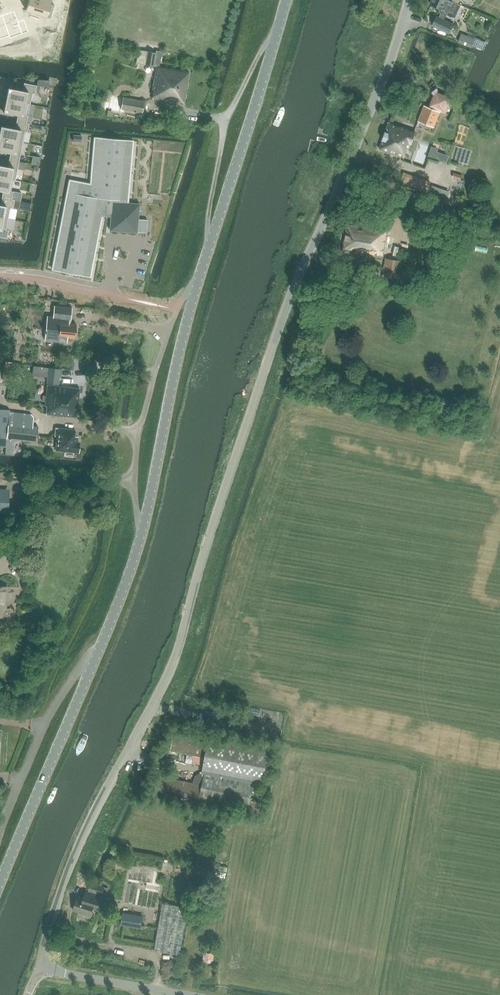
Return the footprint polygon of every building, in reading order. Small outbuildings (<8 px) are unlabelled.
[(25,10),(44,16),(49,0),(28,0),(25,10)] [(431,4),(440,8),(441,13),(439,17),(437,16),(433,25),(449,33),(454,24),(444,19),(446,15),(454,19),(461,5),(457,3),(450,0),(432,0),(431,4)] [(15,12),(2,16),(10,37),(21,33),(22,35),(29,33),(25,20),(19,23),(15,12)] [(10,37),(2,16),(0,17),(0,41),(10,37)] [(476,39),(461,33),(458,42),(472,48),(476,39)] [(153,98),(184,104),(190,72),(159,67),(162,52),(157,51),(157,53),(139,50),(137,64),(157,67),(153,90),(154,90),(153,98)] [(28,104),(30,105),(32,93),(35,94),(37,85),(24,83),(22,90),(8,87),(5,99),(28,104)] [(435,91),(429,105),(443,111),(449,97),(435,91)] [(122,97),(119,112),(120,112),(125,113),(125,110),(141,113),(144,101),(122,97)] [(28,104),(5,99),(3,112),(18,115),(16,121),(27,123),(28,115),(26,115),(26,114),(28,104)] [(423,105),(417,120),(434,127),(440,112),(423,105)] [(16,121),(15,128),(0,125),(0,127),(0,138),(23,142),(25,131),(28,132),(29,123),(27,123),(16,121)] [(380,149),(404,157),(406,149),(409,150),(415,132),(389,123),(390,122),(389,122),(388,123),(389,123),(380,148),(380,149)] [(70,181),(53,270),(90,277),(102,213),(111,214),(110,230),(137,233),(140,204),(127,203),(133,140),(95,137),(91,185),(70,181)] [(0,138),(0,151),(10,153),(9,159),(19,161),(23,142),(0,138)] [(40,157),(39,157),(33,156),(31,164),(37,165),(38,165),(40,157)] [(9,159),(8,166),(0,165),(0,177),(13,180),(13,181),(15,181),(19,161),(9,159)] [(405,173),(401,185),(426,194),(430,182),(405,173)] [(0,177),(0,190),(3,191),(2,197),(12,199),(13,191),(11,191),(13,181),(13,180),(0,177)] [(2,197),(0,204),(0,217),(8,219),(10,208),(13,208),(15,199),(12,199),(2,197)] [(8,219),(0,217),(0,237),(7,239),(9,230),(6,229),(8,219)] [(386,229),(347,223),(343,252),(383,258),(386,237),(385,237),(386,229)] [(382,278),(399,281),(402,261),(385,258),(382,278)] [(68,337),(75,338),(76,324),(69,324),(69,321),(71,321),(72,308),(54,306),(53,317),(47,316),(45,331),(44,331),(44,332),(45,332),(44,340),(59,342),(59,336),(67,337),(66,342),(67,342),(68,337)] [(33,366),(32,374),(47,376),(46,382),(58,384),(60,369),(33,366)] [(48,385),(45,406),(47,406),(46,414),(77,417),(80,389),(48,385)] [(5,447),(10,412),(10,410),(0,409),(0,447),(5,447)] [(5,447),(5,454),(7,454),(12,455),(14,439),(37,441),(38,427),(33,426),(34,417),(31,414),(10,412),(5,447)] [(56,428),(55,436),(58,436),(56,450),(78,452),(79,442),(77,442),(78,436),(75,436),(75,430),(56,428)] [(206,703),(205,711),(228,715),(230,707),(206,703)] [(152,775),(148,795),(198,805),(199,801),(248,811),(247,814),(259,816),(260,809),(259,809),(261,801),(251,799),(254,783),(263,785),(270,746),(209,735),(209,737),(175,730),(171,751),(187,754),(186,761),(203,764),(202,773),(196,775),(193,782),(152,775)] [(89,891),(103,895),(103,894),(107,896),(109,888),(105,887),(91,882),(89,891)] [(78,896),(74,910),(91,916),(93,909),(97,910),(101,898),(85,893),(83,898),(78,896)] [(179,954),(187,907),(162,903),(154,950),(179,954)] [(123,913),(120,925),(140,928),(142,916),(123,913)] [(204,951),(202,961),(212,963),(214,953),(204,951)]
